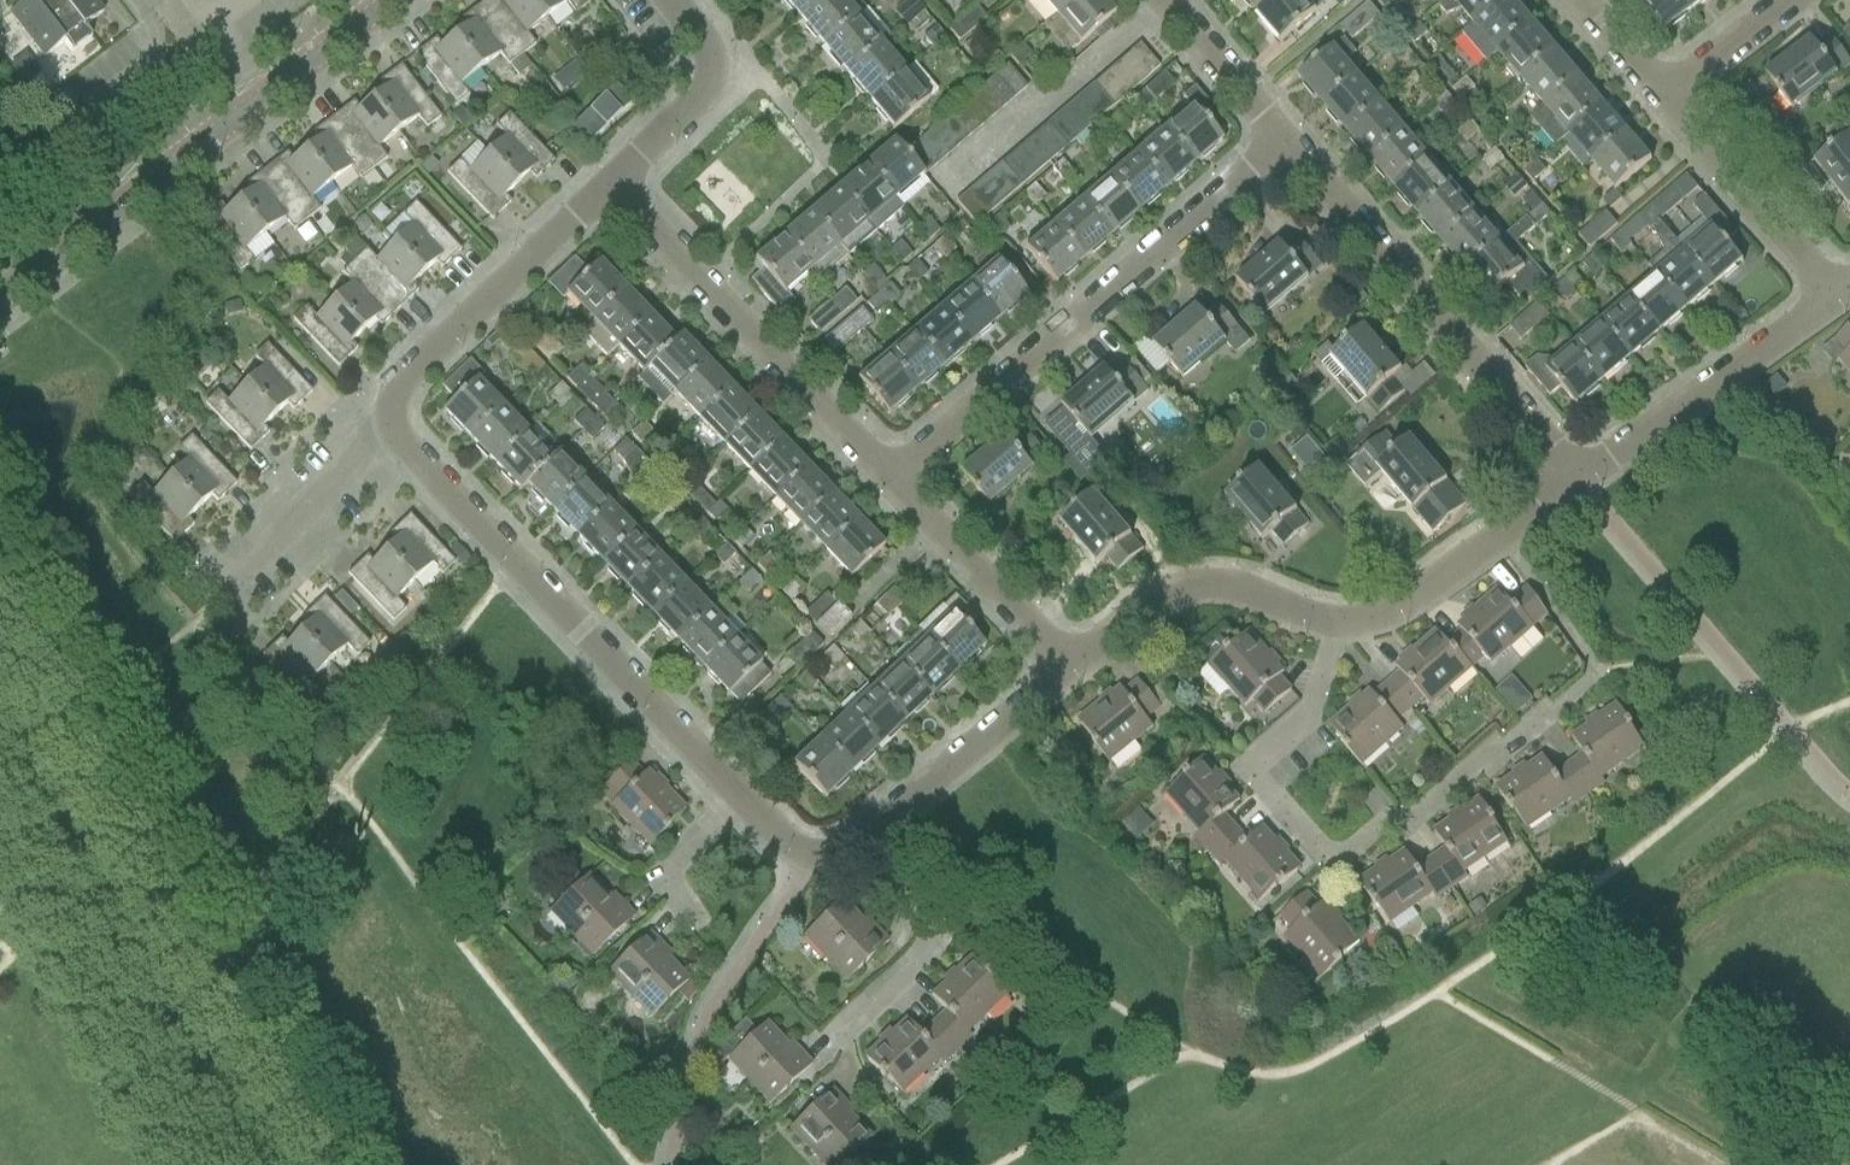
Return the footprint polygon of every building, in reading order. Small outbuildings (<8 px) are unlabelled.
[(10,13),(23,30),(24,29),(33,40),(32,41),(44,58),(64,43),(71,53),(91,37),(84,27),(103,12),(94,0),(28,0),(10,13)] [(482,3),(522,55),(535,45),(527,33),(547,18),(533,0),(487,0),(482,3)] [(547,18),(566,3),(575,14),(589,4),(587,0),(533,0),(547,18)] [(800,19),(822,0),(785,0),(800,19)] [(824,46),(867,10),(859,0),(822,0),(800,19),(824,46)] [(896,14),(907,26),(923,12),(913,0),(912,0),(896,14)] [(1047,22),(1073,0),(1044,0),(1056,14),(1046,22),(1047,22)] [(1047,22),(1058,36),(1063,33),(1075,47),(1092,32),(1106,21),(1115,13),(1114,12),(1112,13),(1100,0),(1073,0),(1047,22)] [(1259,13),(1274,0),(1247,0),(1259,13)] [(1259,13),(1282,40),(1279,42),(1280,44),(1314,15),(1302,0),(1274,0),(1259,13)] [(1339,9),(1349,0),(1331,0),(1339,9)] [(1385,11),(1398,0),(1376,0),(1385,11)] [(1472,25),(1502,0),(1446,0),(1438,6),(1446,16),(1460,11),(1472,25)] [(1496,53),(1530,23),(1510,0),(1502,0),(1472,25),(1462,34),(1486,61),(1496,53)] [(1685,0),(1630,0),(1636,7),(1641,4),(1663,33),(1665,32),(1663,30),(1691,8),(1685,0)] [(1691,8),(1702,0),(1685,0),(1691,8)] [(1369,2),(1340,27),(1352,40),(1380,15),(1369,2)] [(467,26),(454,36),(480,69),(500,54),(509,65),(522,55),(482,3),(462,19),(467,26)] [(974,6),(947,28),(958,41),(985,18),(974,6)] [(824,46),(847,74),(880,46),(890,37),(867,10),(824,46)] [(1106,21),(1092,32),(1099,40),(1113,29),(1106,21)] [(1419,23),(1406,35),(1415,45),(1428,34),(1419,23)] [(1530,23),(1496,53),(1508,66),(1505,69),(1517,83),(1520,80),(1554,51),(1530,23)] [(945,38),(937,28),(924,38),(933,49),(945,38)] [(480,69),(454,36),(441,46),(436,39),(415,55),(455,107),(469,96),(460,85),(480,69)] [(1846,57),(1831,38),(1817,49),(1810,39),(1809,40),(1810,42),(1767,75),(1765,73),(1764,74),(1792,111),(1849,66),(1849,62),(1846,57)] [(1345,39),(1298,79),(1299,80),(1301,78),(1324,105),(1356,78),(1358,76),(1346,62),(1357,53),(1345,39)] [(1400,40),(1387,51),(1396,61),(1409,50),(1400,40)] [(1032,55),(1022,43),(1008,55),(1018,66),(1032,55)] [(1139,43),(1128,53),(1148,77),(1159,67),(1139,43)] [(847,74),(870,101),(903,74),(880,46),(847,74)] [(1520,80),(1543,108),(1578,78),(1554,51),(1520,80)] [(1128,53),(1116,63),(1136,87),(1148,77),(1128,53)] [(522,55),(509,65),(518,77),(531,67),(522,55)] [(1437,56),(1429,63),(1448,85),(1456,78),(1437,56)] [(575,63),(568,68),(577,80),(584,74),(575,63)] [(1116,63),(1105,73),(1125,96),(1136,87),(1116,63)] [(903,74),(870,101),(893,128),(891,130),(892,131),(939,92),(915,64),(903,74)] [(1007,64),(995,74),(1015,97),(1027,87),(1007,64)] [(385,89),(372,98),(398,132),(418,117),(427,128),(441,118),(401,66),(380,82),(385,89)] [(1424,67),(1412,78),(1420,88),(1432,77),(1424,67)] [(1134,98),(1150,116),(1160,107),(1154,101),(1174,84),(1164,72),(1134,98)] [(1105,73),(1093,83),(1113,106),(1125,96),(1105,73)] [(995,74),(984,84),(1004,107),(1015,97),(995,74)] [(1348,133),(1382,103),(1358,76),(1356,78),(1324,105),(1348,133)] [(1543,108),(1534,116),(1557,144),(1567,135),(1576,128),(1601,106),(1578,78),(1543,108)] [(1460,83),(1452,90),(1461,100),(1474,88),(1466,79),(1460,83)] [(1093,83),(1082,93),(1102,116),(1113,106),(1093,83)] [(984,84),(972,94),(992,117),(1004,107),(984,84)] [(615,86),(570,129),(586,146),(631,103),(615,86)] [(1192,109),(1165,132),(1192,163),(1219,140),(1220,142),(1222,141),(1208,126),(1219,116),(1193,86),(1181,97),(1192,109)] [(1082,93),(1070,102),(1090,126),(1102,116),(1082,93)] [(972,94),(961,104),(981,127),(992,117),(972,94)] [(1447,95),(1434,107),(1443,117),(1456,106),(1447,95)] [(354,102),(334,117),(373,169),(387,159),(378,147),(398,132),(372,98),(359,109),(354,102)] [(1070,102),(1058,112),(1079,136),(1085,131),(1090,126),(1070,102)] [(1348,133),(1372,160),(1406,131),(1382,103),(1348,133)] [(961,104),(949,113),(969,137),(981,127),(961,104)] [(1490,106),(1477,118),(1486,128),(1499,117),(1490,106)] [(1567,135),(1591,163),(1625,134),(1601,106),(1567,135)] [(461,109),(452,116),(461,127),(470,121),(461,109)] [(1058,112),(1047,122),(1067,146),(1075,140),(1079,136),(1058,112)] [(1117,112),(1110,118),(1122,132),(1129,126),(1117,112)] [(949,113),(938,123),(958,147),(969,137),(949,113)] [(506,136),(487,154),(517,184),(529,173),(535,179),(554,161),(509,114),(496,126),(506,136)] [(318,140),(306,150),(331,183),(351,168),(360,179),(373,169),(334,117),(313,133),(318,140)] [(1047,122),(1035,132),(1056,156),(1067,146),(1047,122)] [(938,123),(926,133),(946,156),(958,147),(938,123)] [(1471,123),(1458,134),(1467,144),(1479,132),(1471,123)] [(1079,136),(1075,140),(1091,158),(1101,150),(1085,131),(1079,136)] [(1372,160),(1396,188),(1430,159),(1406,131),(1372,160)] [(1035,132),(1024,142),(1044,166),(1056,156),(1035,132)] [(1165,132),(1137,156),(1164,187),(1192,163),(1165,132)] [(926,133),(915,143),(935,166),(946,156),(926,133)] [(1514,134),(1500,145),(1509,156),(1523,144),(1514,134)] [(1625,134),(1591,163),(1592,163),(1615,189),(1613,190),(1614,192),(1651,160),(1650,159),(1648,160),(1625,134)] [(1803,171),(1820,193),(1834,181),(1849,202),(1849,141),(1848,138),(1849,137),(1849,136),(1833,149),(1814,163),(1803,171)] [(894,144),(867,167),(893,197),(921,174),(903,153),(893,141),(892,142),(894,144)] [(1024,142),(1012,152),(1033,175),(1044,166),(1024,142)] [(915,143),(903,153),(921,174),(923,176),(935,166),(915,143)] [(287,153),(267,168),(307,220),(312,217),(320,210),(311,198),(331,183),(306,150),(292,160),(287,153)] [(1495,150),(1482,161),(1490,171),(1503,160),(1495,150)] [(1012,152),(1001,162),(1021,185),(1033,175),(1012,152)] [(517,184),(487,154),(469,171),(459,161),(447,173),(492,220),(511,202),(505,196),(517,184)] [(1137,156),(1109,179),(1137,211),(1164,187),(1137,156)] [(431,158),(420,168),(428,176),(438,166),(431,158)] [(1396,188),(1419,216),(1453,186),(1430,159),(1396,188)] [(1062,160),(1052,169),(1063,182),(1073,174),(1062,160)] [(1537,161),(1524,173),(1533,183),(1546,172),(1537,161)] [(1001,162),(989,172),(1010,195),(1021,185),(1001,162)] [(385,163),(376,170),(384,181),(393,174),(385,163)] [(867,167),(840,191),(875,232),(903,208),(893,197),(867,167)] [(252,191),(239,201),(265,234),(285,219),(293,231),(307,220),(267,168),(247,184),(252,191)] [(989,172),(978,181),(998,205),(1010,195),(989,172)] [(1659,217),(1661,220),(1698,188),(1687,175),(1650,207),(1659,217)] [(1518,178),(1505,190),(1513,199),(1526,188),(1518,178)] [(1109,179),(1082,203),(1109,234),(1137,211),(1109,179)] [(978,181),(966,191),(986,215),(998,205),(978,181)] [(1034,184),(1024,193),(1035,206),(1046,197),(1034,184)] [(1419,216),(1443,243),(1477,214),(1453,186),(1419,216)] [(840,191),(812,214),(847,256),(875,232),(840,191)] [(986,215),(966,191),(955,201),(975,225),(986,215)] [(1712,230),(1685,253),(1713,285),(1740,262),(1742,265),(1744,263),(1726,243),(1737,234),(1704,196),(1692,206),(1712,230)] [(221,204),(200,220),(214,239),(240,272),(254,261),(273,246),(265,234),(239,201),(226,211),(221,204)] [(412,225),(394,243),(424,273),(435,262),(441,268),(460,250),(415,203),(402,215),(412,225)] [(1082,203),(1054,227),(1081,258),(1109,234),(1082,203)] [(1542,205),(1527,218),(1528,219),(1535,227),(1551,215),(1542,205)] [(1650,207),(1637,218),(1646,228),(1659,217),(1650,207)] [(320,210),(312,217),(318,225),(327,218),(320,210)] [(1606,212),(1578,236),(1589,249),(1617,225),(1606,212)] [(812,214),(784,238),(810,268),(820,279),(847,256),(812,214)] [(1477,214),(1443,243),(1467,271),(1501,242),(1500,241),(1477,214)] [(998,215),(988,224),(1000,237),(1010,228),(998,215)] [(1637,218),(1620,232),(1629,243),(1646,228),(1637,218)] [(928,219),(918,227),(929,240),(939,232),(928,219)] [(1528,219),(1467,271),(1490,298),(1488,300),(1489,301),(1508,285),(1524,304),(1550,282),(1517,243),(1535,227),(1528,219)] [(1649,266),(1658,276),(1686,309),(1713,285),(1685,253),(1659,222),(1652,228),(1665,253),(1649,266)] [(1081,258),(1054,227),(1027,250),(1025,247),(1024,248),(1055,284),(1056,283),(1055,281),(1081,258)] [(1620,232),(1610,241),(1622,255),(1632,246),(1629,243),(1620,232)] [(353,235),(340,247),(346,253),(354,261),(366,250),(353,235)] [(944,237),(934,246),(945,259),(955,250),(944,237)] [(763,270),(750,280),(780,315),(781,314),(779,312),(791,301),(789,298),(785,294),(783,292),(810,268),(784,238),(765,254),(763,252),(754,260),(763,270)] [(1236,279),(1235,280),(1262,312),(1305,274),(1309,278),(1323,266),(1301,240),(1287,252),(1279,243),(1277,244),(1280,247),(1239,282),(1236,279)] [(900,242),(890,251),(901,264),(911,255),(900,242)] [(366,250),(354,261),(399,309),(418,291),(412,285),(424,273),(394,243),(376,260),(366,250)] [(346,253),(338,260),(347,268),(354,261),(346,253)] [(1593,257),(1583,265),(1594,278),(1605,269),(1593,256),(1593,257)] [(568,294),(593,320),(623,292),(598,266),(601,264),(600,262),(587,275),(574,261),(575,260),(574,259),(547,285),(548,286),(549,284),(563,299),(568,294)] [(352,283),(334,301),(363,331),(375,320),(381,326),(399,309),(354,261),(347,268),(342,273),(352,283)] [(916,261),(906,269),(917,283),(928,274),(916,261)] [(998,263),(970,287),(997,318),(1024,295),(1026,298),(1027,297),(998,263)] [(863,274),(874,287),(885,278),(873,265),(863,274)] [(1574,273),(1565,280),(1576,292),(1584,285),(1574,274),(1574,273)] [(1658,276),(1630,300),(1658,332),(1686,309),(1658,276)] [(1565,280),(1555,289),(1556,289),(1565,301),(1576,292),(1565,280)] [(889,284),(878,293),(887,304),(890,307),(900,298),(889,284)] [(970,287),(943,311),(969,342),(997,318),(970,287)] [(1336,302),(1348,315),(1365,300),(1354,287),(1336,302)] [(845,289),(835,298),(847,311),(856,302),(845,289)] [(606,358),(618,346),(648,318),(623,292),(593,320),(581,332),(606,358)] [(878,293),(866,304),(875,314),(887,304),(878,293)] [(847,311),(835,298),(808,321),(819,334),(847,311)] [(1630,300),(1602,324),(1630,356),(1658,332),(1630,300)] [(240,301),(223,305),(227,317),(243,312),(240,301)] [(363,331),(334,301),(316,318),(306,308),(293,320),(338,367),(357,349),(351,343),(363,331)] [(1510,327),(1521,340),(1549,316),(1538,303),(1510,327)] [(1154,344),(1153,344),(1171,365),(1180,376),(1222,339),(1225,343),(1236,355),(1250,342),(1240,330),(1234,323),(1218,305),(1204,316),(1197,308),(1196,308),(1197,311),(1156,346),(1154,344)] [(861,308),(851,316),(863,330),(873,321),(861,308)] [(943,311),(915,334),(942,366),(969,342),(943,311)] [(863,330),(851,316),(824,340),(836,353),(863,330)] [(641,373),(641,374),(673,344),(648,318),(618,346),(642,372),(641,373)] [(525,335),(550,362),(562,350),(537,324),(525,335)] [(1602,324),(1575,347),(1602,380),(1630,356),(1602,324)] [(1835,340),(1847,354),(1839,360),(1849,373),(1849,326),(1835,340)] [(1344,373),(1379,413),(1404,392),(1392,378),(1401,370),(1400,369),(1398,371),(1363,330),(1365,328),(1364,327),(1334,353),(1327,345),(1314,357),(1335,381),(1344,373)] [(915,334),(887,358),(914,389),(942,366),(915,334)] [(661,405),(674,393),(705,363),(681,338),(683,337),(681,335),(673,344),(641,374),(636,379),(661,405)] [(264,367),(246,385),(275,415),(287,404),(293,410),(312,392),(267,345),(254,357),(264,367)] [(1602,380),(1575,347),(1561,359),(1549,359),(1543,365),(1537,358),(1525,368),(1549,397),(1560,388),(1576,406),(1578,405),(1576,403),(1602,380)] [(202,355),(192,365),(200,373),(210,364),(202,355)] [(914,389),(887,358),(860,381),(858,379),(857,380),(888,416),(889,415),(887,413),(914,389)] [(446,412),(470,437),(501,408),(476,382),(483,376),(469,361),(441,387),(454,401),(442,413),(443,414),(446,412)] [(674,393),(699,419),(730,390),(705,363),(674,393)] [(1148,390),(1142,383),(1126,365),(1112,377),(1105,368),(1104,369),(1106,371),(1087,387),(1065,407),(1064,407),(1062,405),(1062,406),(1064,409),(1045,425),(1071,456),(1091,440),(1148,390)] [(578,367),(566,379),(575,388),(587,377),(578,367)] [(1777,376),(1765,387),(1775,398),(1787,388),(1777,376)] [(275,415),(246,385),(228,402),(218,392),(205,404),(250,451),(269,433),(263,427),(275,415)] [(560,385),(548,396),(557,406),(569,394),(560,385)] [(699,419),(724,446),(755,416),(730,390),(699,419)] [(591,404),(600,413),(610,403),(601,394),(591,404)] [(610,403),(600,413),(609,424),(620,413),(610,403)] [(470,437),(495,464),(526,435),(501,408),(470,437)] [(573,422),(582,431),(594,420),(585,410),(573,422)] [(724,446),(749,472),(781,443),(755,416),(724,446)] [(594,420),(582,431),(591,441),(604,429),(594,420)] [(643,422),(630,435),(640,445),(653,432),(643,422)] [(962,472),(992,507),(1049,458),(1026,432),(1013,444),(1005,435),(1004,436),(1006,438),(964,473),(963,471),(962,472)] [(1381,475),(1431,535),(1467,505),(1446,481),(1444,483),(1409,441),(1411,439),(1410,438),(1397,449),(1385,435),(1387,434),(1386,433),(1346,467),(1349,471),(1364,489),(1381,475)] [(519,492),(528,484),(528,483),(550,461),(558,454),(548,443),(540,451),(526,435),(495,464),(520,489),(518,491),(519,492)] [(188,459),(170,477),(199,507),(211,496),(217,502),(236,484),(191,437),(178,449),(188,459)] [(1308,438),(1291,453),(1314,482),(1331,467),(1308,438)] [(1338,439),(1322,451),(1333,465),(1348,453),(1338,439)] [(624,440),(613,451),(622,460),(633,449),(624,440)] [(749,472),(775,499),(806,469),(781,443),(749,472)] [(620,461),(630,479),(646,463),(633,449),(622,460),(620,461)] [(668,449),(655,461),(665,471),(678,459),(668,449)] [(528,484),(553,509),(582,482),(557,457),(559,455),(558,454),(550,461),(528,483),(528,484)] [(651,466),(638,478),(647,487),(660,475),(651,466)] [(775,499),(800,525),(831,495),(806,469),(775,499)] [(1297,511),(1295,512),(1258,469),(1225,497),(1226,498),(1230,495),(1265,536),(1261,539),(1262,541),(1271,533),(1283,547),(1309,525),(1297,511)] [(694,475),(681,487),(690,497),(703,485),(694,475)] [(142,483),(129,496),(146,514),(143,516),(151,524),(154,522),(158,526),(174,543),(193,525),(188,519),(199,507),(170,477),(152,494),(142,483)] [(553,509),(578,536),(607,508),(582,482),(553,509)] [(676,492),(663,504),(672,514),(685,502),(676,492)] [(1092,494),(1077,506),(1059,522),(1060,523),(1064,520),(1099,561),(1095,564),(1096,566),(1105,558),(1117,572),(1143,550),(1131,536),(1129,537),(1092,494)] [(800,525),(825,551),(856,522),(831,495),(800,525)] [(719,502),(706,514),(715,524),(728,512),(719,502)] [(578,536),(603,562),(632,534),(607,508),(578,536)] [(396,540),(384,551),(414,582),(432,565),(442,575),(455,563),(409,515),(391,533),(396,540)] [(701,519),(688,531),(697,540),(710,528),(701,519)] [(856,522),(825,551),(849,577),(848,579),(849,580),(884,547),(882,545),(880,547),(856,522)] [(744,528),(731,540),(740,550),(753,537),(744,528)] [(603,562),(628,588),(657,560),(632,534),(603,562)] [(457,545),(449,552),(463,566),(471,559),(457,545)] [(726,545),(713,556),(722,566),(735,554),(726,545)] [(414,582),(384,551),(373,562),(367,556),(348,574),(393,622),(406,609),(396,599),(414,582)] [(769,554),(756,567),(765,576),(778,564),(769,554)] [(628,588),(653,615),(683,586),(657,560),(628,588)] [(751,571),(738,583),(748,593),(760,581),(751,571)] [(911,571),(884,597),(896,609),(922,584),(911,571)] [(794,581),(781,593),(791,603),(804,591),(794,581)] [(653,615),(679,641),(708,613),(683,586),(653,615)] [(1448,643),(1446,645),(1452,652),(1455,649),(1478,675),(1479,675),(1472,667),(1485,656),(1492,664),(1512,646),(1509,642),(1529,624),(1532,628),(1533,627),(1534,627),(1547,615),(1528,588),(1510,604),(1498,589),(1473,611),(1474,612),(1458,626),(1462,631),(1448,643)] [(341,592),(334,599),(350,616),(357,609),(341,592)] [(951,617),(926,641),(955,672),(981,648),(982,649),(984,648),(965,628),(976,618),(954,595),(943,606),(950,613),(949,614),(951,617)] [(311,621),(299,632),(328,663),(346,646),(356,656),(369,644),(324,597),(305,615),(311,621)] [(896,609),(884,597),(875,605),(887,617),(896,609)] [(704,667),(733,639),(721,626),(732,616),(719,602),(708,613),(679,641),(690,653),(686,657),(700,671),(704,667)] [(817,624),(830,638),(851,618),(838,604),(821,619),(817,624)] [(811,609),(805,615),(815,626),(817,624),(821,619),(811,609)] [(870,634),(858,621),(848,631),(860,644),(870,634)] [(1253,700),(1265,714),(1291,691),(1279,677),(1284,673),(1269,657),(1270,656),(1249,631),(1230,648),(1229,646),(1208,664),(1246,707),(1253,700)] [(1400,672),(1388,683),(1410,709),(1424,697),(1431,705),(1451,687),(1448,683),(1468,665),(1472,669),(1478,676),(1478,675),(1455,649),(1452,652),(1446,645),(1448,643),(1436,631),(1435,632),(1412,652),(1413,653),(1397,668),(1400,672)] [(328,663),(299,632),(287,644),(281,638),(262,656),(307,703),(320,691),(310,681),(328,663)] [(739,706),(767,679),(771,675),(769,674),(768,675),(759,666),(762,663),(761,662),(758,664),(745,651),(753,643),(743,633),(735,641),(733,639),(704,667),(728,693),(726,695),(727,696),(729,695),(739,706)] [(810,633),(784,658),(797,670),(822,645),(810,633)] [(913,652),(900,666),(929,697),(955,672),(926,641),(919,633),(906,645),(913,652)] [(844,659),(831,646),(821,656),(834,669),(844,659)] [(900,666),(873,690),(903,722),(929,697),(900,666)] [(818,684),(805,671),(795,681),(807,694),(818,684)] [(1517,713),(1534,698),(1513,674),(1496,690),(1517,713)] [(1092,742),(1109,763),(1153,727),(1146,719),(1161,708),(1139,681),(1125,692),(1121,688),(1104,702),(1103,701),(1078,721),(1094,740),(1092,742)] [(1353,705),(1329,726),(1345,744),(1343,746),(1362,766),(1363,765),(1359,761),(1380,743),(1383,747),(1404,728),(1397,721),(1410,709),(1388,683),(1374,695),(1370,691),(1354,706),(1353,705)] [(873,690),(847,715),(876,747),(903,722),(873,690)] [(753,721),(765,735),(792,710),(780,697),(753,721)] [(1584,755),(1570,765),(1589,794),(1605,783),(1602,778),(1645,748),(1631,728),(1633,727),(1617,704),(1597,718),(1598,719),(1572,737),(1584,755)] [(847,715),(821,740),(850,771),(876,747),(847,715)] [(1416,720),(1409,727),(1416,734),(1423,728),(1416,720)] [(850,771),(821,740),(795,765),(794,763),(792,764),(825,799),(827,798),(825,796),(850,771)] [(1589,794),(1570,765),(1555,775),(1543,757),(1517,775),(1516,774),(1496,788),(1511,810),(1513,809),(1527,830),(1571,800),(1574,804),(1589,794)] [(1185,778),(1166,794),(1167,795),(1171,792),(1189,812),(1185,816),(1201,834),(1197,837),(1192,842),(1204,856),(1209,852),(1236,828),(1225,815),(1240,802),(1219,778),(1220,777),(1204,758),(1186,774),(1183,776),(1185,778)] [(617,774),(597,793),(610,806),(617,814),(628,825),(632,822),(652,843),(648,846),(649,847),(669,828),(667,827),(685,809),(663,786),(662,787),(647,771),(642,775),(630,762),(617,774)] [(1446,849),(1432,858),(1452,888),(1467,877),(1464,873),(1484,859),(1481,855),(1504,839),(1507,843),(1508,843),(1494,822),(1495,821),(1494,819),(1480,799),(1460,813),(1460,814),(1434,832),(1446,849)] [(1236,828),(1209,852),(1221,866),(1226,862),(1241,880),(1245,877),(1263,897),(1259,900),(1260,902),(1279,885),(1281,887),(1283,885),(1301,869),(1285,851),(1284,851),(1263,828),(1247,841),(1236,828)] [(1452,888),(1432,858),(1417,868),(1406,851),(1379,869),(1379,868),(1358,882),(1374,905),(1376,903),(1390,924),(1433,894),(1436,899),(1452,888)] [(559,903),(549,912),(550,913),(554,909),(574,930),(570,933),(592,957),(617,933),(634,917),(622,904),(619,907),(617,905),(588,875),(580,883),(559,883),(559,903)] [(1288,909),(1280,916),(1293,930),(1285,937),(1303,957),(1307,954),(1325,974),(1321,978),(1322,979),(1342,961),(1341,959),(1360,943),(1354,937),(1338,919),(1337,920),(1323,903),(1318,907),(1306,893),(1288,909)] [(842,900),(803,936),(804,937),(808,934),(827,955),(824,958),(846,982),(888,942),(876,929),(873,932),(842,900)] [(1480,900),(1469,907),(1475,917),(1487,909),(1480,900)] [(617,963),(607,973),(617,983),(630,996),(634,993),(653,1013),(649,1017),(650,1018),(689,981),(658,949),(662,945),(649,932),(632,949),(617,963)] [(945,1011),(932,1023),(957,1049),(971,1036),(967,1032),(1005,996),(988,978),(990,976),(971,957),(953,973),(954,974),(931,996),(945,1011)] [(688,983),(678,993),(686,1002),(696,992),(688,983)] [(711,1052),(705,1057),(717,1069),(727,1060),(728,1061),(732,1057),(751,1077),(747,1081),(770,1105),(812,1065),(800,1052),(796,1055),(766,1023),(756,1032),(745,1020),(711,1052)] [(957,1049),(932,1023),(920,1035),(906,1020),(882,1041),(864,1057),(882,1077),(884,1076),(901,1094),(939,1058),(943,1062),(957,1049)] [(789,1129),(812,1154),(816,1150),(830,1164),(842,1164),(853,1155),(871,1138),(841,1106),(844,1102),(832,1089),(814,1106),(789,1129)] [(853,1157),(860,1164),(867,1164),(876,1156),(866,1145),(853,1157)]
